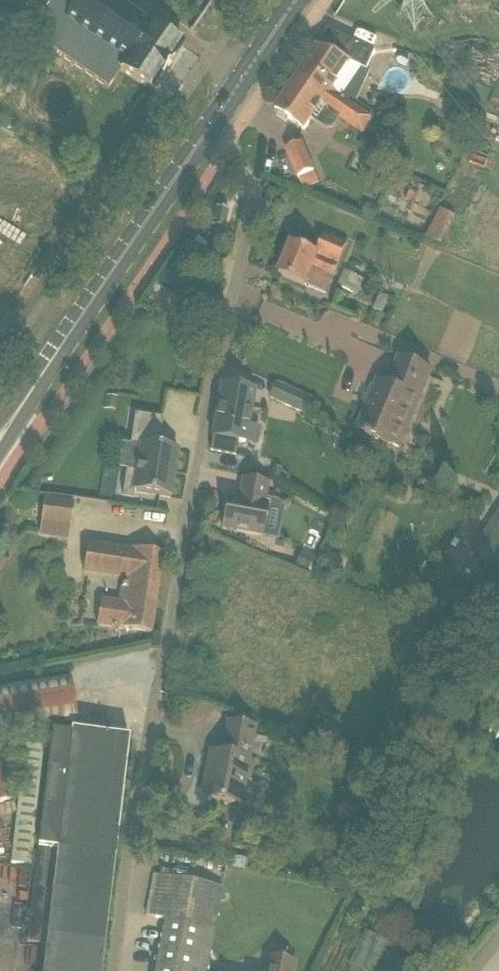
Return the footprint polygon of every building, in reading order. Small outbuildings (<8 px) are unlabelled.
[(183,46),(116,0),(51,0),(50,1),(51,2),(48,6),(126,60),(120,69),(152,91),(183,46)] [(319,46),(295,81),(310,90),(309,91),(324,100),(331,90),(332,91),(342,77),(351,82),(362,65),(354,61),(360,44),(328,30),(320,47),(319,46)] [(310,90),(295,81),(276,109),(279,112),(277,115),(286,121),(288,118),(305,130),(312,119),(326,129),(327,130),(335,128),(335,127),(342,116),(351,103),(332,91),(331,90),(324,100),(309,91),(310,90)] [(484,87),(479,97),(487,101),(492,91),(484,87)] [(286,150),(299,177),(313,170),(301,144),(286,150)] [(212,226),(224,229),(229,210),(217,207),(212,226)] [(430,237),(443,241),(453,213),(440,208),(430,237)] [(325,234),(317,254),(292,244),(280,275),(327,294),(348,243),(325,234)] [(345,271),(339,286),(359,294),(362,288),(369,291),(372,282),(345,271)] [(372,436),(399,446),(432,371),(400,358),(388,386),(378,382),(375,389),(371,388),(367,397),(371,399),(358,430),(367,433),(366,436),(372,438),(372,436)] [(312,399),(276,383),(269,399),(305,414),(312,399)] [(222,385),(211,450),(234,453),(237,439),(245,440),(254,391),(222,385)] [(135,492),(171,497),(178,450),(159,447),(163,418),(135,414),(131,445),(140,446),(137,471),(127,470),(123,495),(134,497),(135,492)] [(229,497),(223,528),(263,540),(270,507),(267,507),(272,486),(243,479),(240,493),(245,494),(243,500),(229,497)] [(40,523),(69,527),(73,502),(44,498),(40,523)] [(472,551),(498,569),(498,511),(472,551)] [(127,629),(150,632),(162,553),(132,548),(132,550),(88,544),(83,573),(122,579),(118,602),(100,600),(95,624),(127,629)] [(81,715),(76,678),(0,688),(0,725),(81,715)] [(212,752),(204,797),(235,800),(240,771),(247,773),(253,743),(255,728),(228,722),(225,739),(221,738),(218,753),(212,752)] [(130,737),(71,730),(71,734),(52,732),(36,867),(27,943),(46,945),(43,970),(102,970),(130,737)] [(9,801),(0,765),(0,803),(9,801)] [(156,970),(206,970),(213,927),(216,928),(224,886),(154,874),(146,915),(166,919),(156,970)] [(295,962),(269,957),(266,970),(294,970),(295,962)]
